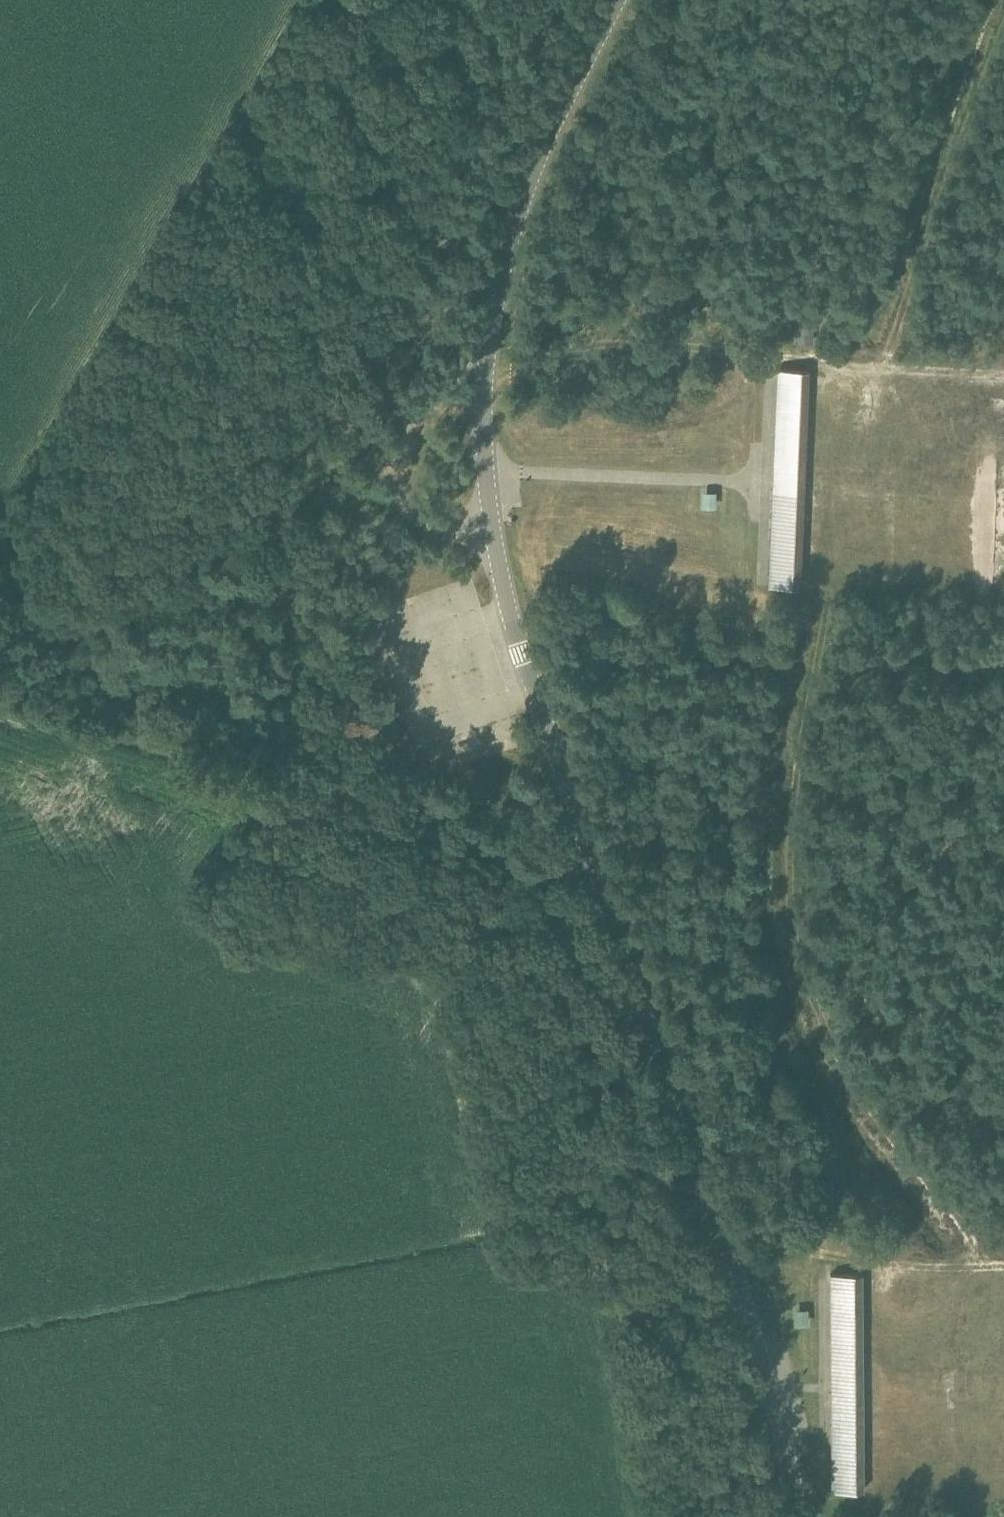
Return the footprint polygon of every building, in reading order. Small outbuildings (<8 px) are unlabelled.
[(537,252),(535,261),(544,264),(547,254),(537,252)] [(773,481),(769,586),(800,587),(808,370),(778,369),(777,374),(773,481)] [(862,1273),(831,1273),(831,1278),(832,1475),(832,1489),(863,1489),(862,1273)] [(788,1295),(788,1310),(799,1310),(800,1296),(788,1295)]
